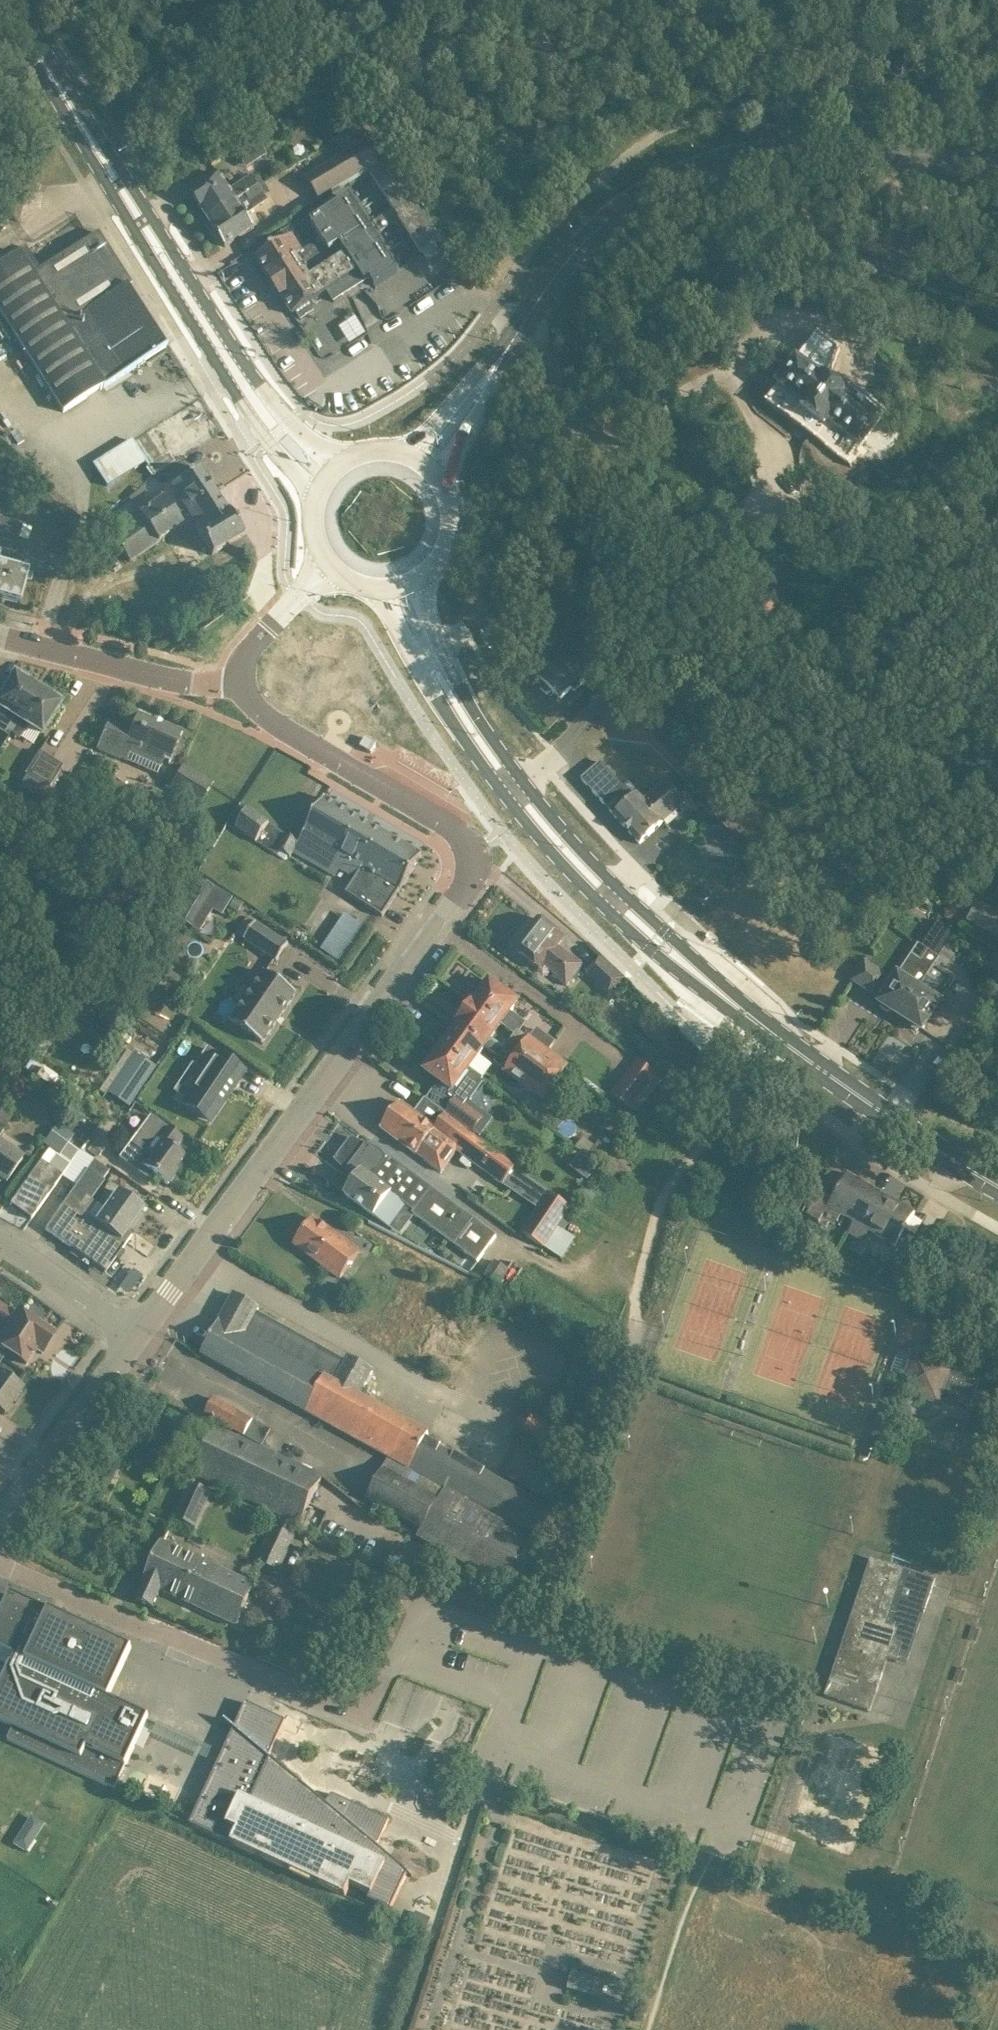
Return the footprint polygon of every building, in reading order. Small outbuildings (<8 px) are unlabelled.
[(339,156),(360,144),(353,132),(332,143),(339,156)] [(320,200),(379,164),(365,142),(307,178),(320,200)] [(267,153),(260,143),(240,155),(246,165),(267,153)] [(360,187),(400,251),(437,228),(392,157),(376,167),(380,174),(360,187)] [(191,193),(208,219),(264,184),(260,177),(255,181),(253,177),(231,191),(220,174),(191,193)] [(264,184),(208,219),(226,247),(255,228),(238,202),(247,197),(253,206),(266,198),(266,197),(271,194),(264,184)] [(314,245),(303,252),(292,235),(257,258),(267,275),(266,275),(281,299),(282,298),(293,315),(299,311),(301,315),(310,310),(308,306),(328,293),(335,303),(366,283),(370,280),(375,287),(398,271),(348,197),(310,224),(330,253),(331,252),(338,262),(324,271),(322,267),(326,264),(314,245)] [(63,413),(166,346),(127,287),(130,285),(131,285),(97,233),(97,234),(33,275),(20,253),(0,266),(0,314),(63,413)] [(779,385),(766,403),(851,466),(859,453),(861,454),(865,447),(861,445),(886,404),(849,382),(844,384),(838,386),(828,380),(834,367),(840,350),(818,333),(798,360),(797,360),(778,384),(779,385)] [(142,459),(132,442),(94,465),(107,486),(120,478),(117,474),(142,459)] [(200,468),(171,487),(187,511),(216,493),(200,468)] [(197,528),(196,529),(212,555),(244,535),(230,512),(229,513),(216,493),(187,511),(197,528)] [(183,525),(164,499),(112,536),(130,562),(183,525)] [(3,548),(11,521),(0,518),(0,548),(3,548)] [(11,521),(3,548),(14,552),(22,524),(11,521)] [(17,564),(19,553),(4,550),(1,561),(17,564)] [(19,601),(19,602),(20,602),(29,570),(0,562),(0,596),(19,601)] [(604,652),(591,640),(583,648),(579,645),(564,660),(563,659),(556,666),(546,656),(537,665),(547,675),(540,682),(543,684),(542,685),(541,689),(547,695),(551,693),(552,692),(560,700),(570,690),(572,688),(575,692),(587,680),(582,676),(604,652)] [(14,729),(38,690),(29,684),(30,682),(18,675),(17,677),(14,676),(0,699),(0,709),(10,715),(5,723),(14,729)] [(38,690),(14,729),(10,734),(19,739),(27,726),(42,735),(61,704),(58,703),(60,701),(48,693),(47,696),(38,690)] [(623,717),(613,710),(606,718),(616,726),(623,717)] [(108,722),(97,748),(157,774),(163,760),(165,760),(177,732),(138,715),(131,731),(108,722)] [(52,760),(39,752),(25,774),(27,775),(20,787),(31,793),(38,782),(52,760)] [(63,767),(52,760),(38,782),(49,789),(63,767)] [(614,816),(640,844),(684,804),(663,782),(644,800),(637,793),(633,797),(601,762),(582,780),(615,816),(614,816)] [(169,789),(196,805),(209,785),(211,786),(212,785),(183,767),(169,789)] [(311,822),(298,843),(292,852),(334,877),(340,867),(357,877),(346,894),(361,903),(383,917),(401,890),(422,855),(419,854),(345,811),(325,798),(318,810),(312,806),(305,819),(311,822)] [(249,810),(238,829),(256,841),(278,856),(281,850),(289,856),(298,843),(247,807),(246,809),(249,810)] [(155,823),(150,831),(159,837),(164,828),(156,824),(155,823)] [(169,855),(159,848),(152,858),(163,865),(169,855)] [(961,862),(953,858),(952,857),(948,865),(948,866),(957,870),(961,862)] [(198,876),(174,915),(191,926),(205,904),(223,915),(233,898),(198,876)] [(704,885),(702,885),(701,885),(700,885),(698,886),(697,886),(696,887),(695,889),(695,890),(695,891),(694,893),(695,894),(695,895),(695,896),(696,898),(697,899),(698,899),(700,900),(701,900),(702,900),(704,900),(705,900),(706,899),(707,899),(708,898),(709,896),(710,895),(710,894),(710,892),(710,891),(710,890),(709,889),(708,887),(707,886),(706,886),(705,885),(704,885)] [(244,904),(235,898),(229,908),(239,913),(244,904)] [(979,899),(967,920),(997,937),(997,910),(979,899)] [(322,950),(346,964),(368,927),(345,913),(322,950)] [(557,980),(567,987),(584,965),(574,957),(573,958),(558,947),(563,940),(565,938),(563,937),(563,938),(541,920),(539,919),(538,920),(516,949),(515,949),(514,950),(515,950),(514,950),(516,952),(516,951),(541,971),(546,966),(560,977),(557,980)] [(276,960),(289,943),(258,921),(246,939),(276,960)] [(892,1011),(901,1017),(947,948),(946,947),(939,957),(928,950),(921,960),(911,954),(899,974),(880,1003),(881,1004),(881,1009),(888,1013),(892,1011)] [(920,1029),(922,1030),(944,1001),(942,1000),(956,978),(939,967),(942,963),(945,965),(953,952),(947,948),(901,1017),(910,1022),(910,1027),(917,1031),(920,1029)] [(853,981),(861,985),(855,996),(870,1004),(888,971),(864,958),(853,981)] [(601,959),(588,973),(609,993),(623,979),(601,959)] [(231,1022),(263,1044),(297,994),(265,972),(231,1022)] [(475,1004),(504,1026),(515,1034),(518,1030),(520,1032),(526,1024),(512,1014),(520,1003),(491,982),(475,1004)] [(139,1000),(129,994),(126,992),(119,1004),(122,1006),(132,1012),(139,1000)] [(492,1040),(497,1034),(504,1026),(475,1004),(474,1004),(473,1003),(471,1006),(467,1006),(462,1013),(463,1016),(458,1023),(460,1024),(457,1028),(485,1050),(486,1048),(498,1057),(504,1049),(492,1040)] [(128,1026),(124,1032),(133,1039),(138,1033),(128,1026)] [(440,1051),(468,1072),(485,1050),(457,1028),(440,1051)] [(494,1062),(506,1071),(545,1100),(569,1067),(531,1039),(529,1038),(528,1038),(520,1032),(518,1030),(515,1034),(504,1049),(498,1057),(494,1062)] [(184,1102),(185,1103),(211,1120),(244,1071),(217,1053),(216,1054),(207,1048),(195,1066),(205,1071),(184,1102)] [(468,1072),(440,1051),(425,1071),(453,1092),(451,1095),(456,1097),(446,1112),(474,1131),(484,1118),(465,1104),(468,1100),(471,1102),(473,1101),(472,1100),(484,1084),(484,1085),(485,1083),(482,1081),(482,1082),(468,1072)] [(134,1053),(107,1093),(128,1107),(155,1067),(134,1053)] [(637,1059),(610,1094),(632,1111),(659,1075),(637,1059)] [(59,1091),(70,1079),(53,1065),(42,1077),(59,1091)] [(657,1077),(641,1099),(646,1103),(663,1081),(657,1077)] [(425,1099),(415,1113),(400,1102),(381,1128),(403,1145),(404,1143),(442,1172),(458,1152),(502,1185),(515,1169),(443,1115),(445,1113),(425,1099)] [(12,1117),(1,1110),(0,1112),(0,1125),(5,1128),(12,1117)] [(57,1123),(43,1143),(60,1155),(74,1135),(57,1123)] [(332,1159),(353,1136),(338,1123),(317,1146),(332,1159)] [(161,1140),(141,1166),(167,1185),(178,1170),(175,1168),(184,1156),(174,1149),(182,1138),(167,1127),(158,1138),(161,1140)] [(12,1174),(23,1159),(0,1143),(0,1178),(6,1182),(12,1174)] [(599,1167),(604,1170),(615,1154),(599,1143),(588,1159),(599,1167)] [(351,1169),(358,1176),(358,1177),(345,1195),(373,1216),(374,1214),(390,1227),(406,1206),(413,1212),(412,1213),(478,1261),(496,1236),(392,1159),(390,1162),(387,1159),(388,1158),(380,1149),(368,1144),(368,1145),(369,1145),(351,1169)] [(31,1220),(46,1198),(69,1167),(47,1152),(10,1204),(11,1205),(14,1200),(34,1214),(30,1219),(31,1220)] [(588,1181),(599,1167),(588,1159),(580,1153),(570,1168),(588,1181)] [(122,1250),(126,1244),(121,1240),(120,1241),(117,1239),(96,1224),(96,1223),(87,1217),(96,1205),(97,1203),(96,1202),(95,1204),(91,1201),(104,1182),(102,1180),(108,1171),(94,1161),(69,1196),(45,1229),(106,1272),(116,1259),(119,1261),(125,1252),(122,1250)] [(515,1169),(502,1185),(538,1209),(550,1192),(515,1169)] [(838,1222),(842,1214),(856,1222),(875,1190),(847,1174),(833,1199),(821,1192),(807,1215),(819,1223),(825,1214),(838,1222)] [(896,1245),(915,1213),(875,1190),(856,1222),(896,1245)] [(96,1224),(117,1239),(120,1241),(121,1240),(126,1244),(132,1235),(131,1235),(130,1236),(126,1233),(143,1209),(118,1192),(106,1209),(97,1203),(96,1205),(87,1217),(96,1223),(96,1224)] [(538,1209),(522,1233),(543,1248),(570,1208),(550,1192),(538,1209)] [(295,1244),(341,1279),(360,1253),(314,1219),(295,1244)] [(562,1220),(558,1227),(564,1231),(569,1225),(562,1220)] [(930,1250),(916,1242),(910,1252),(924,1260),(930,1250)] [(501,1253),(484,1276),(507,1292),(523,1268),(501,1253)] [(234,1295),(223,1314),(201,1354),(388,1459),(366,1498),(422,1529),(417,1537),(515,1590),(540,1544),(555,1516),(425,1443),(428,1436),(360,1397),(375,1371),(374,1370),(374,1371),(348,1357),(345,1361),(257,1312),(259,1308),(234,1295)] [(0,1304),(0,1347),(26,1364),(36,1350),(42,1354),(54,1336),(18,1312),(16,1315),(0,1304)] [(915,1355),(902,1391),(968,1414),(981,1378),(915,1355)] [(14,1384),(0,1373),(0,1412),(4,1415),(22,1390),(14,1384)] [(205,1415),(214,1419),(262,1446),(271,1430),(214,1399),(205,1415)] [(523,1438),(546,1450),(560,1457),(570,1438),(532,1419),(523,1438)] [(215,1427),(193,1474),(301,1524),(323,1476),(215,1427)] [(518,1450),(505,1475),(555,1501),(568,1476),(518,1450)] [(175,1519),(199,1526),(211,1488),(187,1481),(175,1519)] [(257,1561),(280,1571),(295,1535),(272,1525),(257,1561)] [(162,1542),(137,1600),(153,1608),(161,1591),(236,1626),(255,1585),(162,1542)] [(926,1609),(936,1580),(872,1558),(825,1696),(870,1711),(888,1658),(896,1661),(902,1644),(893,1641),(897,1630),(904,1633),(914,1605),(926,1609)] [(115,1790),(149,1717),(110,1699),(133,1650),(69,1620),(11,1594),(0,1617),(0,1650),(16,1657),(13,1665),(11,1664),(0,1688),(0,1721),(14,1727),(8,1740),(115,1790)] [(368,1900),(391,1910),(408,1874),(412,1877),(413,1876),(377,1846),(389,1820),(333,1793),(326,1803),(270,1756),(286,1721),(246,1702),(235,1727),(234,1728),(217,1766),(190,1824),(346,1896),(351,1885),(371,1894),(368,1900)] [(781,1874),(770,1871),(767,1882),(777,1885),(781,1874)] [(605,1996),(608,1978),(574,1973),(571,1991),(605,1996)]
